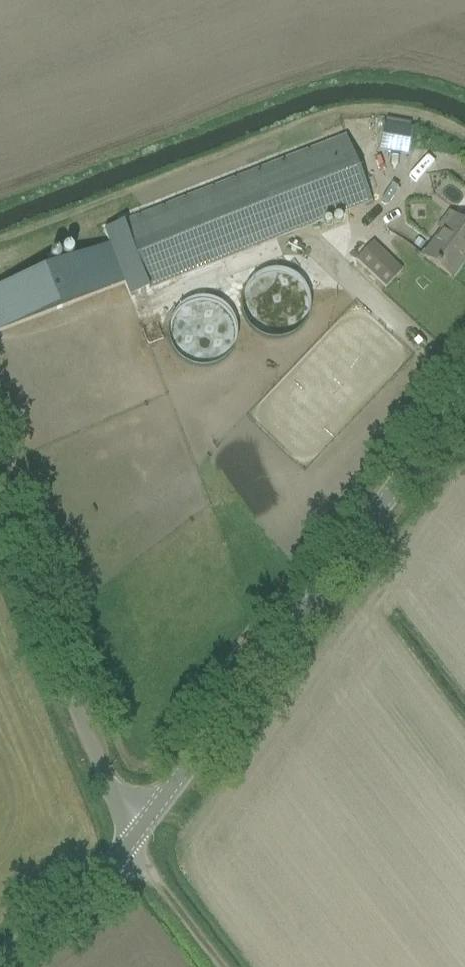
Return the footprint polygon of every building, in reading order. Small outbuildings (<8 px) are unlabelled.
[(378,151),(408,156),(413,129),(383,123),(378,151)] [(372,202),(346,136),(123,223),(149,289),(372,202)] [(451,278),(464,260),(464,226),(448,214),(437,229),(442,232),(423,258),(451,278)] [(0,288),(0,333),(126,284),(110,245),(0,288)] [(359,261),(385,286),(394,276),(368,251),(359,261)] [(239,314),(290,339),(314,289),(263,264),(239,314)] [(194,361),(229,359),(227,301),(177,302),(178,340),(193,340),(194,361)]
